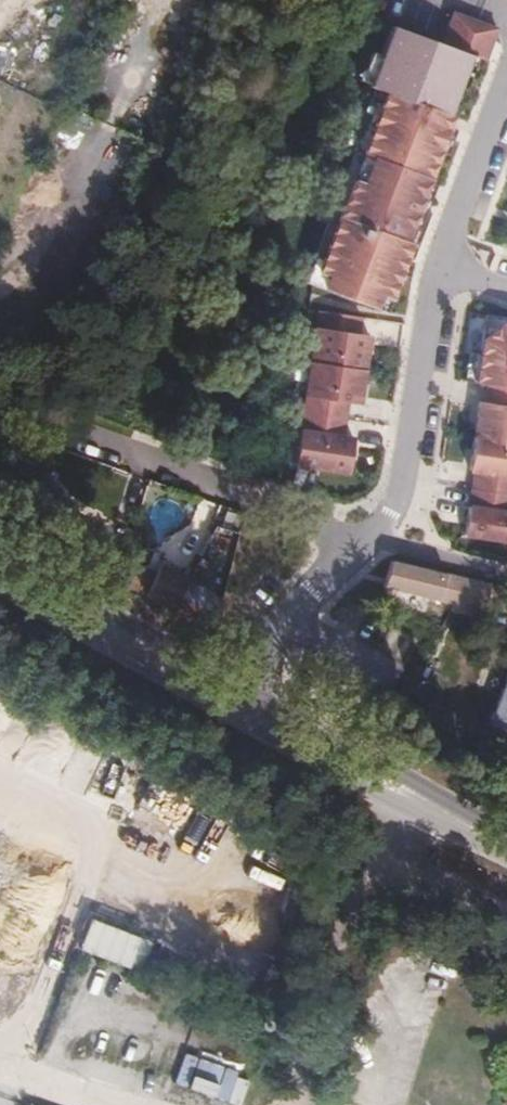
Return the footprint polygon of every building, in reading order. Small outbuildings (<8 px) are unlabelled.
[(366,91),(439,118),(462,57),(477,62),(489,30),(444,13),(436,37),(432,46),(383,28),(361,89),(366,91)] [(421,180),(444,119),(439,118),(366,91),(343,152),(346,153),(421,180)] [(297,286),(378,316),(427,183),(421,180),(346,153),(297,286)] [(352,320),(309,314),(301,365),(355,373),(360,339),(349,337),(352,320)] [(478,318),(468,387),(479,389),(506,393),(506,322),(478,318)] [(350,408),(355,373),(301,365),(293,417),(336,423),(339,407),(350,408)] [(467,440),(506,446),(506,393),(479,389),(477,407),(472,406),(467,440)] [(334,440),(336,423),(293,417),(286,468),(339,476),(345,442),(334,440)] [(467,440),(461,475),(466,475),(464,494),(506,500),(506,496),(506,446),(467,440)] [(37,511),(48,516),(58,485),(45,479),(37,511)] [(464,494),(457,537),(506,545),(506,518),(504,518),(506,500),(464,494)] [(253,531),(237,527),(235,536),(230,557),(244,562),(253,531)] [(144,599),(211,637),(230,557),(235,536),(211,530),(195,592),(159,573),(144,599)] [(117,583),(144,599),(159,573),(126,555),(117,583)] [(475,614),(481,588),(386,566),(377,591),(475,614)] [(486,727),(506,736),(506,663),(486,727)] [(90,917),(78,948),(139,971),(150,940),(90,917)]
